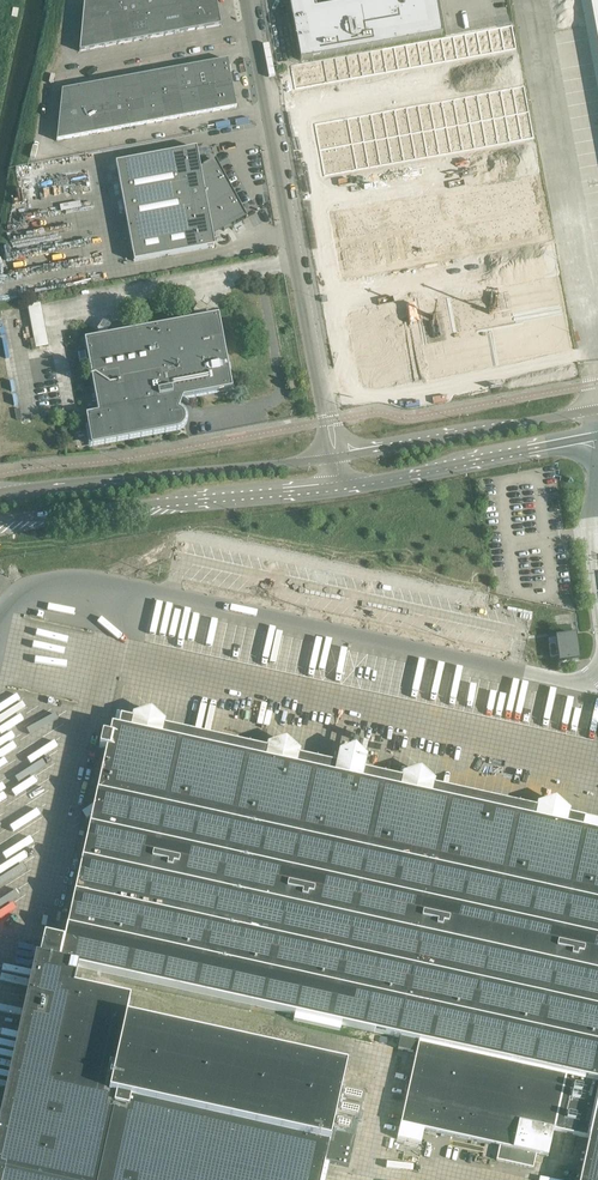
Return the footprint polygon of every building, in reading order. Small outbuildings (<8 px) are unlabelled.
[(82,26),(106,22),(102,0),(91,0),(84,1),(82,26)] [(106,22),(114,21),(122,19),(118,0),(102,0),(106,22)] [(122,19),(130,18),(145,15),(143,0),(118,0),(122,19)] [(145,15),(161,12),(169,10),(167,0),(143,0),(145,15)] [(169,10),(177,9),(193,6),(191,0),(167,0),(169,10)] [(340,10),(317,14),(314,0),(297,0),(295,1),(292,3),(291,7),(291,10),(296,36),(295,36),(295,37),(296,37),(300,61),(348,52),(340,10)] [(340,10),(348,52),(395,43),(387,0),(362,0),(363,6),(340,10)] [(395,43),(442,35),(436,0),(387,0),(395,43)] [(221,25),(216,1),(193,6),(197,30),(221,25)] [(197,30),(193,6),(177,9),(181,33),(197,30)] [(177,9),(169,10),(161,12),(166,36),(181,33),(177,9)] [(161,12),(145,15),(150,39),(166,36),(161,12)] [(150,39),(145,15),(130,18),(134,42),(150,39)] [(130,18),(122,19),(114,21),(118,45),(134,42),(130,18)] [(106,22),(82,26),(79,52),(118,45),(114,21),(106,22)] [(511,25),(499,27),(503,51),(515,48),(511,25)] [(499,27),(487,29),(492,53),(503,51),(499,27)] [(487,29),(476,31),(480,55),(492,53),(487,29)] [(476,31),(464,34),(468,57),(480,55),(476,31)] [(464,34),(452,36),(456,59),(468,57),(464,34)] [(452,36),(440,38),(445,61),(456,59),(452,36)] [(440,38),(428,40),(433,64),(445,61),(440,38)] [(428,40),(417,42),(421,66),(433,64),(428,40)] [(417,42),(405,44),(409,68),(421,66),(417,42)] [(405,44),(393,46),(397,70),(409,68),(405,44)] [(393,46),(381,49),(386,72),(397,70),(393,46)] [(381,49),(369,51),(374,74),(386,72),(381,49)] [(369,51),(358,53),(362,77),(374,74),(369,51)] [(358,53),(346,55),(350,79),(362,77),(358,53)] [(346,55),(334,57),(338,81),(350,79),(346,55)] [(334,57),(322,59),(327,83),(338,81),(334,57)] [(322,59),(290,65),(294,89),(327,83),(322,59)] [(228,60),(204,64),(208,88),(232,84),(228,60)] [(204,64),(180,69),(185,93),(208,88),(204,64)] [(180,69),(164,72),(168,96),(175,95),(185,93),(180,69)] [(164,72),(147,75),(152,99),(159,98),(168,96),(164,72)] [(147,75),(131,78),(135,102),(142,101),(152,99),(147,75)] [(131,78),(114,81),(119,105),(126,104),(135,102),(131,78)] [(114,81),(95,85),(100,108),(109,107),(119,105),(114,81)] [(237,108),(232,84),(208,88),(213,112),(237,108)] [(95,85),(79,88),(83,111),(93,110),(100,108),(95,85)] [(522,85),(510,87),(515,113),(527,111),(522,85)] [(510,87),(498,89),(503,115),(515,113),(510,87)] [(62,91),(59,116),(83,111),(79,88),(62,91)] [(208,88),(185,93),(175,95),(180,119),(213,112),(208,88)] [(498,89),(487,92),(491,118),(503,115),(498,89)] [(487,92),(475,94),(480,120),(491,118),(487,92)] [(475,94),(463,96),(468,122),(480,120),(475,94)] [(175,95),(168,96),(159,98),(163,122),(180,119),(175,95)] [(463,96),(451,98),(456,124),(468,122),(463,96)] [(159,98),(152,99),(142,101),(147,125),(163,122),(159,98)] [(451,98),(439,100),(444,126),(456,124),(451,98)] [(439,100),(428,103),(433,129),(444,126),(439,100)] [(142,101),(135,102),(126,104),(130,128),(147,125),(142,101)] [(428,103),(416,105),(421,131),(433,129),(428,103)] [(126,104),(119,105),(109,107),(114,131),(130,128),(126,104)] [(416,105),(404,107),(409,133),(421,131),(416,105)] [(109,107),(100,108),(93,110),(97,134),(114,131),(109,107)] [(404,107),(392,109),(397,135),(409,133),(404,107)] [(392,109),(381,111),(385,137),(397,135),(392,109)] [(83,111),(59,116),(57,141),(97,134),(93,110),(83,111)] [(381,111),(369,114),(374,140),(385,137),(381,111)] [(527,111),(515,113),(520,139),(532,137),(527,111)] [(515,113),(503,115),(508,141),(520,139),(515,113)] [(369,114),(357,116),(362,142),(374,140),(369,114)] [(503,115),(491,118),(496,143),(508,141),(503,115)] [(357,116),(345,118),(350,144),(362,142),(357,116)] [(345,118),(313,124),(318,150),(350,144),(345,118)] [(491,118),(480,120),(485,146),(496,143),(491,118)] [(480,120),(468,122),(473,148),(485,146),(480,120)] [(468,122),(456,124),(461,150),(473,148),(468,122)] [(456,124),(444,126),(449,152),(461,150),(456,124)] [(444,126),(433,129),(437,154),(449,152),(444,126)] [(433,129),(421,131),(426,157),(437,154),(433,129)] [(421,131),(409,133),(414,159),(426,157),(421,131)] [(409,133),(397,135),(402,161),(414,159),(409,133)] [(397,135),(385,137),(390,163),(402,161),(397,135)] [(385,137),(374,140),(378,165),(390,163),(385,137)] [(374,140),(362,142),(367,168),(378,165),(374,140)] [(362,142),(350,144),(355,170),(367,168),(362,142)] [(350,144),(318,150),(322,176),(355,170),(350,144)] [(116,163),(134,262),(215,247),(212,234),(223,228),(224,231),(225,231),(225,230),(232,226),(230,224),(245,216),(246,219),(247,218),(215,160),(200,168),(196,148),(116,163)] [(539,174),(524,177),(530,208),(544,205),(539,174)] [(524,177),(509,180),(515,211),(530,208),(524,177)] [(509,180),(495,183),(500,214),(515,211),(509,180)] [(495,183),(480,185),(486,216),(500,214),(495,183)] [(480,185),(463,189),(468,219),(486,216),(480,185)] [(463,189),(448,191),(454,222),(468,219),(463,189)] [(448,191),(433,194),(439,225),(454,222),(448,191)] [(433,194),(419,197),(424,228),(439,225),(433,194)] [(419,197),(404,200),(410,230),(424,228),(419,197)] [(404,200),(389,202),(395,233),(410,230),(404,200)] [(389,202),(374,205),(380,236),(395,233),(389,202)] [(374,205),(360,208),(365,239),(380,236),(374,205)] [(544,205),(530,208),(535,239),(550,236),(544,205)] [(360,208),(327,214),(333,245),(365,239),(360,208)] [(530,208),(515,211),(521,241),(535,239),(530,208)] [(515,211),(500,214),(506,244),(521,241),(515,211)] [(500,214),(486,216),(491,247),(506,244),(500,214)] [(486,216),(468,219),(474,250),(491,247),(486,216)] [(468,219),(454,222),(459,253),(474,250),(468,219)] [(454,222),(439,225),(445,256),(459,253),(454,222)] [(439,225),(424,228),(430,258),(445,256),(439,225)] [(424,228),(410,230),(415,261),(430,258),(424,228)] [(410,230),(395,233),(401,264),(415,261),(410,230)] [(395,233),(380,236),(386,266),(401,264),(395,233)] [(380,236),(365,239),(371,269),(386,266),(380,236)] [(365,239),(333,245),(339,275),(371,269),(365,239)] [(560,277),(542,280),(549,316),(566,312),(560,277)] [(542,280),(524,283),(531,319),(549,316),(542,280)] [(524,283),(507,287),(513,322),(531,319),(524,283)] [(507,287),(489,290),(496,325),(513,322),(507,287)] [(489,290),(471,293),(478,329),(496,325),(489,290)] [(471,293),(453,296),(460,332),(478,329),(471,293)] [(453,296),(436,300),(443,335),(460,332),(453,296)] [(436,300),(418,303),(425,338),(443,335),(436,300)] [(49,346),(41,303),(28,306),(36,349),(49,346)] [(418,303),(400,306),(407,342),(425,338),(418,303)] [(400,306),(383,309),(390,345),(407,342),(400,306)] [(365,313),(347,316),(354,352),(372,348),(390,345),(383,309),(365,313)] [(566,312),(549,316),(556,350),(573,347),(566,312)] [(181,401),(182,401),(184,402),(186,403),(188,405),(188,404),(186,403),(184,401),(182,400),(183,398),(233,389),(219,314),(84,339),(98,412),(89,414),(86,418),(90,439),(92,439),(91,439),(92,439),(97,442),(97,444),(98,443),(98,442),(104,441),(104,442),(105,442),(105,441),(116,439),(116,440),(117,440),(117,439),(128,437),(128,438),(129,438),(129,436),(140,434),(140,436),(141,435),(141,434),(152,432),(152,433),(153,433),(153,432),(164,430),(164,431),(165,431),(165,430),(176,428),(176,429),(177,429),(177,428),(179,427),(180,426),(181,425),(182,423),(183,422),(184,423),(185,422),(183,421),(184,419),(184,417),(183,415),(182,413),(183,413),(182,412),(181,413),(180,411),(178,411),(176,410),(178,400),(181,401)] [(549,316),(531,319),(538,354),(556,350),(549,316)] [(531,319),(513,322),(520,357),(538,354),(531,319)] [(513,322),(496,325),(503,360),(520,357),(513,322)] [(496,325),(478,329),(485,363),(503,360),(496,325)] [(478,329),(460,332),(467,367),(485,363),(478,329)] [(460,332),(443,335),(449,370),(467,367),(460,332)] [(443,335),(425,338),(432,373),(449,370),(443,335)] [(425,338),(407,342),(414,376),(432,373),(425,338)] [(407,342),(390,345),(396,379),(414,376),(407,342)] [(372,348),(354,352),(361,386),(379,383),(396,379),(390,345),(372,348)] [(289,381),(291,391),(299,389),(298,380),(289,381)] [(558,657),(559,663),(579,660),(575,635),(556,637),(557,644),(549,645),(551,658),(558,657)] [(481,692),(478,706),(502,710),(544,718),(545,722),(544,722),(562,726),(568,727),(576,726),(579,727),(588,726),(594,697),(578,694),(578,698),(568,696),(567,689),(504,677),(503,682),(493,680),(492,674),(485,672),(484,679),(480,680),(477,692),(481,692)] [(0,1129),(0,1179),(321,1179),(325,1162),(349,1167),(355,1140),(331,1134),(345,1070),(125,1022),(129,1000),(73,988),(78,967),(295,1015),(293,1021),(340,1031),(341,1026),(418,1043),(397,1139),(421,1145),(424,1131),(499,1147),(496,1161),(533,1169),(536,1155),(547,1158),(553,1131),(588,1139),(579,1179),(597,1179),(597,825),(587,823),(586,829),(582,828),(584,822),(520,808),(519,814),(515,813),(516,807),(453,793),(451,799),(447,798),(449,792),(385,778),(384,784),(380,784),(381,777),(373,775),(363,773),(367,759),(357,750),(352,749),(339,752),(336,767),(326,765),(318,763),(316,770),(313,769),(314,762),(251,748),(249,755),(245,754),(247,747),(183,733),(182,740),(178,739),(179,733),(116,719),(114,726),(111,726),(109,736),(102,734),(99,748),(106,750),(59,963),(38,958),(0,1129)]
